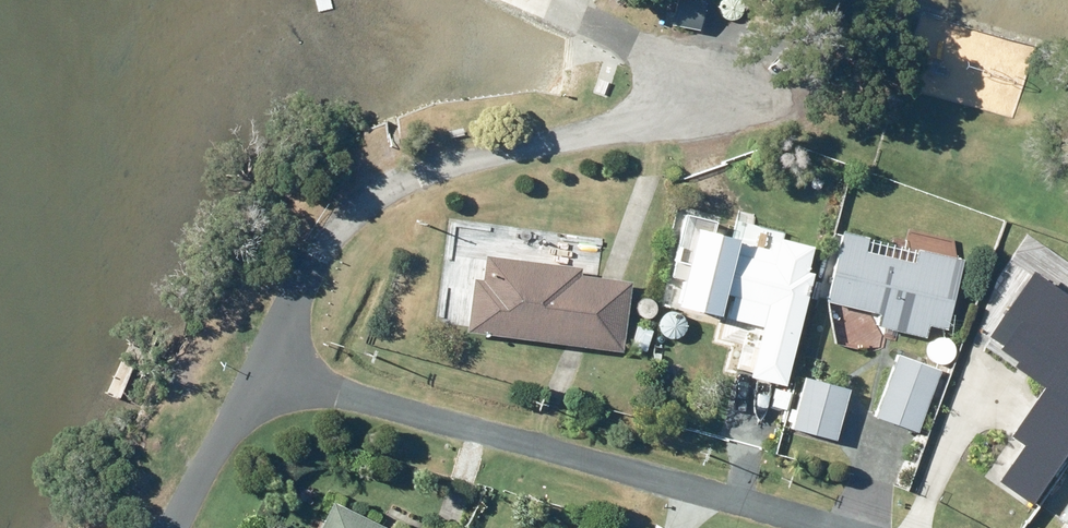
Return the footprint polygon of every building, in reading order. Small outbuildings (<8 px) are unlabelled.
[(702,29),(707,0),(705,0),(680,0),(676,24),(702,29)] [(947,255),(951,240),(921,232),(917,248),(835,228),(818,296),(872,309),(869,321),(917,332),(920,320),(936,324),(952,256),(947,255)] [(727,293),(757,300),(740,372),(776,381),(804,268),(796,266),(802,241),(770,234),(764,258),(716,247),(714,255),(689,249),(687,255),(669,250),(658,295),(706,306),(709,294),(726,298),(727,293)] [(460,328),(614,349),(624,279),(573,272),(574,266),(479,253),(476,278),(467,277),(460,328)] [(1001,376),(1060,417),(1067,406),(1067,285),(1065,283),(1001,376)] [(632,323),(626,344),(641,349),(647,328),(632,323)] [(892,351),(868,413),(908,428),(932,366),(892,351)] [(797,375),(784,425),(827,436),(840,387),(797,375)] [(945,378),(920,450),(951,460),(976,388),(945,378)] [(1019,431),(990,473),(1031,501),(1059,459),(1019,431)] [(1067,527),(1067,485),(1048,514),(1067,527)] [(308,527),(388,527),(322,497),(308,527)]
